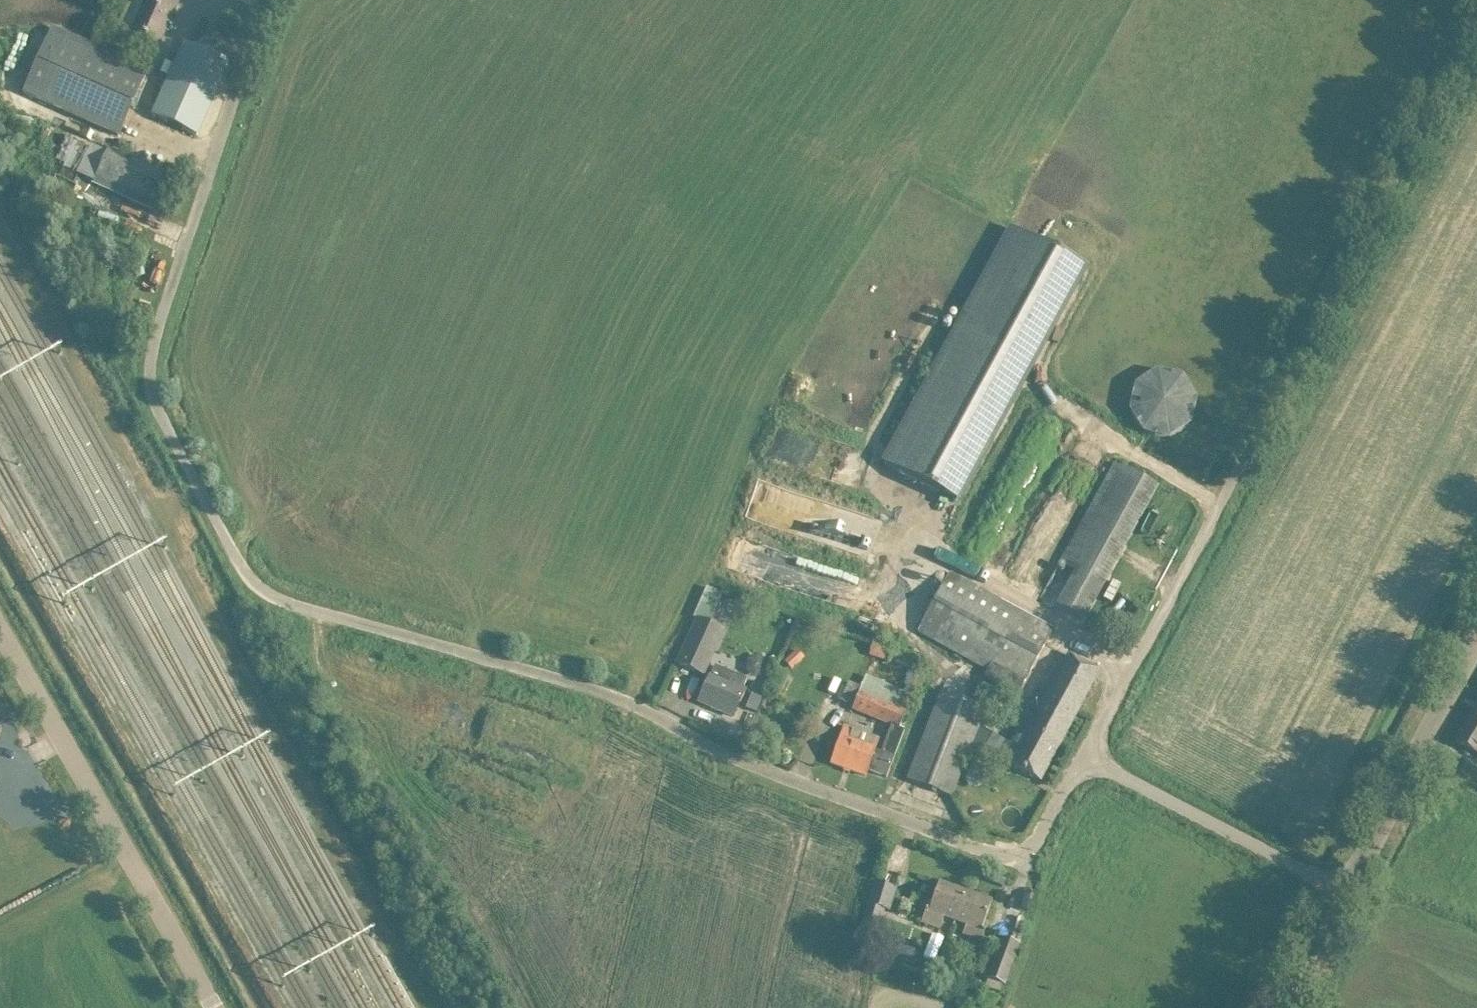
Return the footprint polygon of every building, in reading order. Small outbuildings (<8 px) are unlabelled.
[(131,33),(158,46),(178,3),(171,0),(146,0),(131,33)] [(49,32),(23,91),(118,135),(145,75),(49,32)] [(181,44),(148,117),(192,136),(225,63),(181,44)] [(75,171),(87,146),(66,136),(54,161),(75,171)] [(153,210),(168,177),(108,150),(93,183),(153,210)] [(1084,267),(1013,229),(885,464),(956,502),(1084,267)] [(1204,420),(1180,367),(1130,390),(1154,443),(1204,420)] [(1057,605),(1083,619),(1156,486),(1114,463),(1060,562),(1077,571),(1057,605)] [(944,569),(913,628),(989,669),(984,678),(1016,695),(1052,626),(944,569)] [(677,665),(687,669),(702,675),(720,632),(695,621),(677,665)] [(908,668),(913,655),(874,642),(869,655),(888,661),(890,655),(898,658),(896,664),(908,668)] [(792,669),(805,657),(797,649),(784,661),(792,669)] [(1099,670),(1082,661),(1068,653),(1036,711),(1026,705),(1012,731),(1024,737),(1019,748),(979,726),(985,710),(941,692),(907,779),(952,796),(970,748),(995,760),(996,757),(1009,764),(1040,781),(1099,670)] [(714,665),(707,683),(699,702),(733,716),(745,689),(743,688),(746,679),(714,665)] [(893,758),(905,730),(898,727),(913,696),(907,693),(915,676),(899,668),(890,686),(866,676),(861,687),(849,682),(841,701),(853,706),(852,709),(891,726),(880,753),(874,751),(879,737),(845,725),(832,763),(865,775),(867,770),(886,777),(893,758)] [(1456,741),(1476,754),(1476,706),(1456,741)] [(874,881),(857,939),(874,944),(884,910),(889,911),(896,888),(874,881)] [(955,921),(966,891),(939,882),(932,902),(929,901),(921,922),(940,928),(944,917),(955,921)] [(966,891),(955,921),(966,925),(962,934),(981,941),(988,923),(985,921),(992,901),(966,891)] [(987,975),(1006,982),(1019,944),(1001,937),(987,975)]
